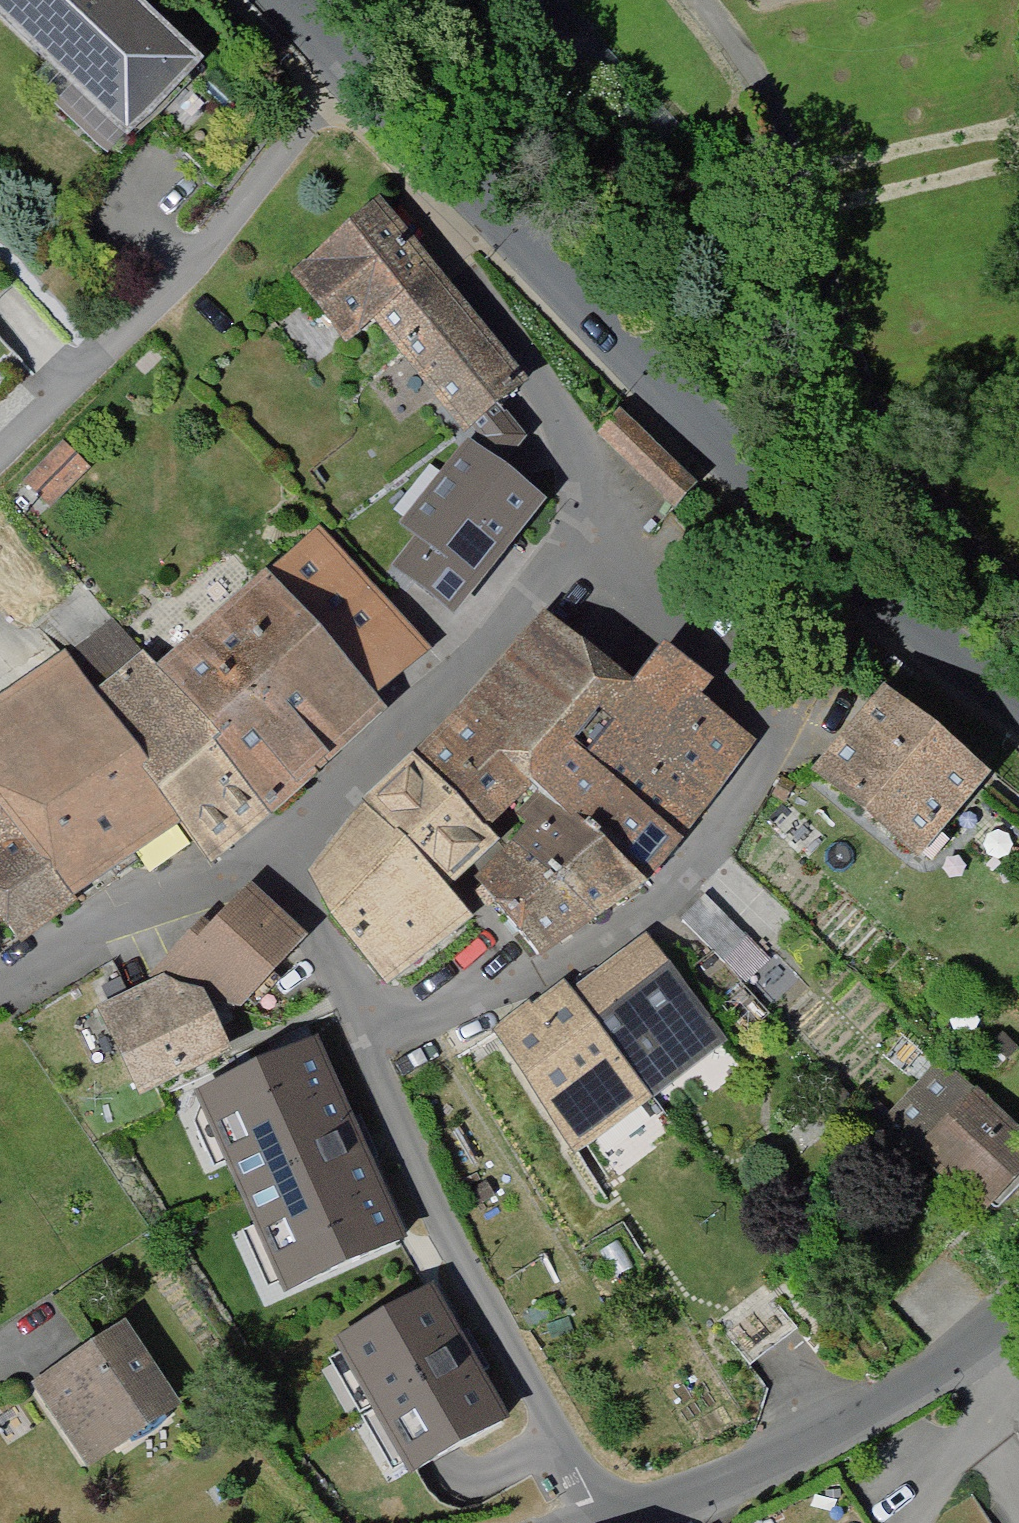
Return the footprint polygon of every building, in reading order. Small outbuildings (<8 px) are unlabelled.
[(154,0),(0,0),(0,10),(130,132),(209,51),(154,0)] [(530,385),(391,205),(288,284),(341,351),(373,327),(460,439),(530,385)] [(539,502),(467,444),(403,523),(417,534),(395,560),(453,607),(539,502)] [(66,648),(0,689),(0,911),(19,933),(185,822),(222,853),(366,719),(433,646),(325,527),(183,666),(161,643),(101,685),(66,648)] [(385,992),(469,935),(442,895),(472,879),(532,956),(615,920),(754,736),(704,701),(715,686),(664,648),(634,684),(534,611),(303,877),(385,992)] [(821,772),(936,855),(1004,760),(890,678),(821,772)] [(308,964),(247,891),(204,936),(191,929),(153,971),(165,977),(97,1007),(141,1098),(232,1052),(233,1004),(250,1009),(308,964)] [(721,956),(744,938),(712,895),(688,913),(721,956)] [(716,1019),(653,938),(573,980),(504,1039),(583,1138),(658,1098),(639,1067),(716,1019)] [(1018,1175),(1018,1130),(944,1058),(880,1123),(977,1217),(1018,1175)] [(174,1099),(212,1181),(226,1195),(282,1166),(292,1182),(376,1141),(355,1103),(303,1115),(291,1080),(259,1081),(246,1061),(174,1099)] [(330,1285),(419,1229),(379,1177),(296,1217),(330,1285)] [(439,1288),(331,1337),(397,1480),(504,1431),(439,1288)] [(187,1407),(131,1311),(22,1374),(78,1470),(187,1407)]
